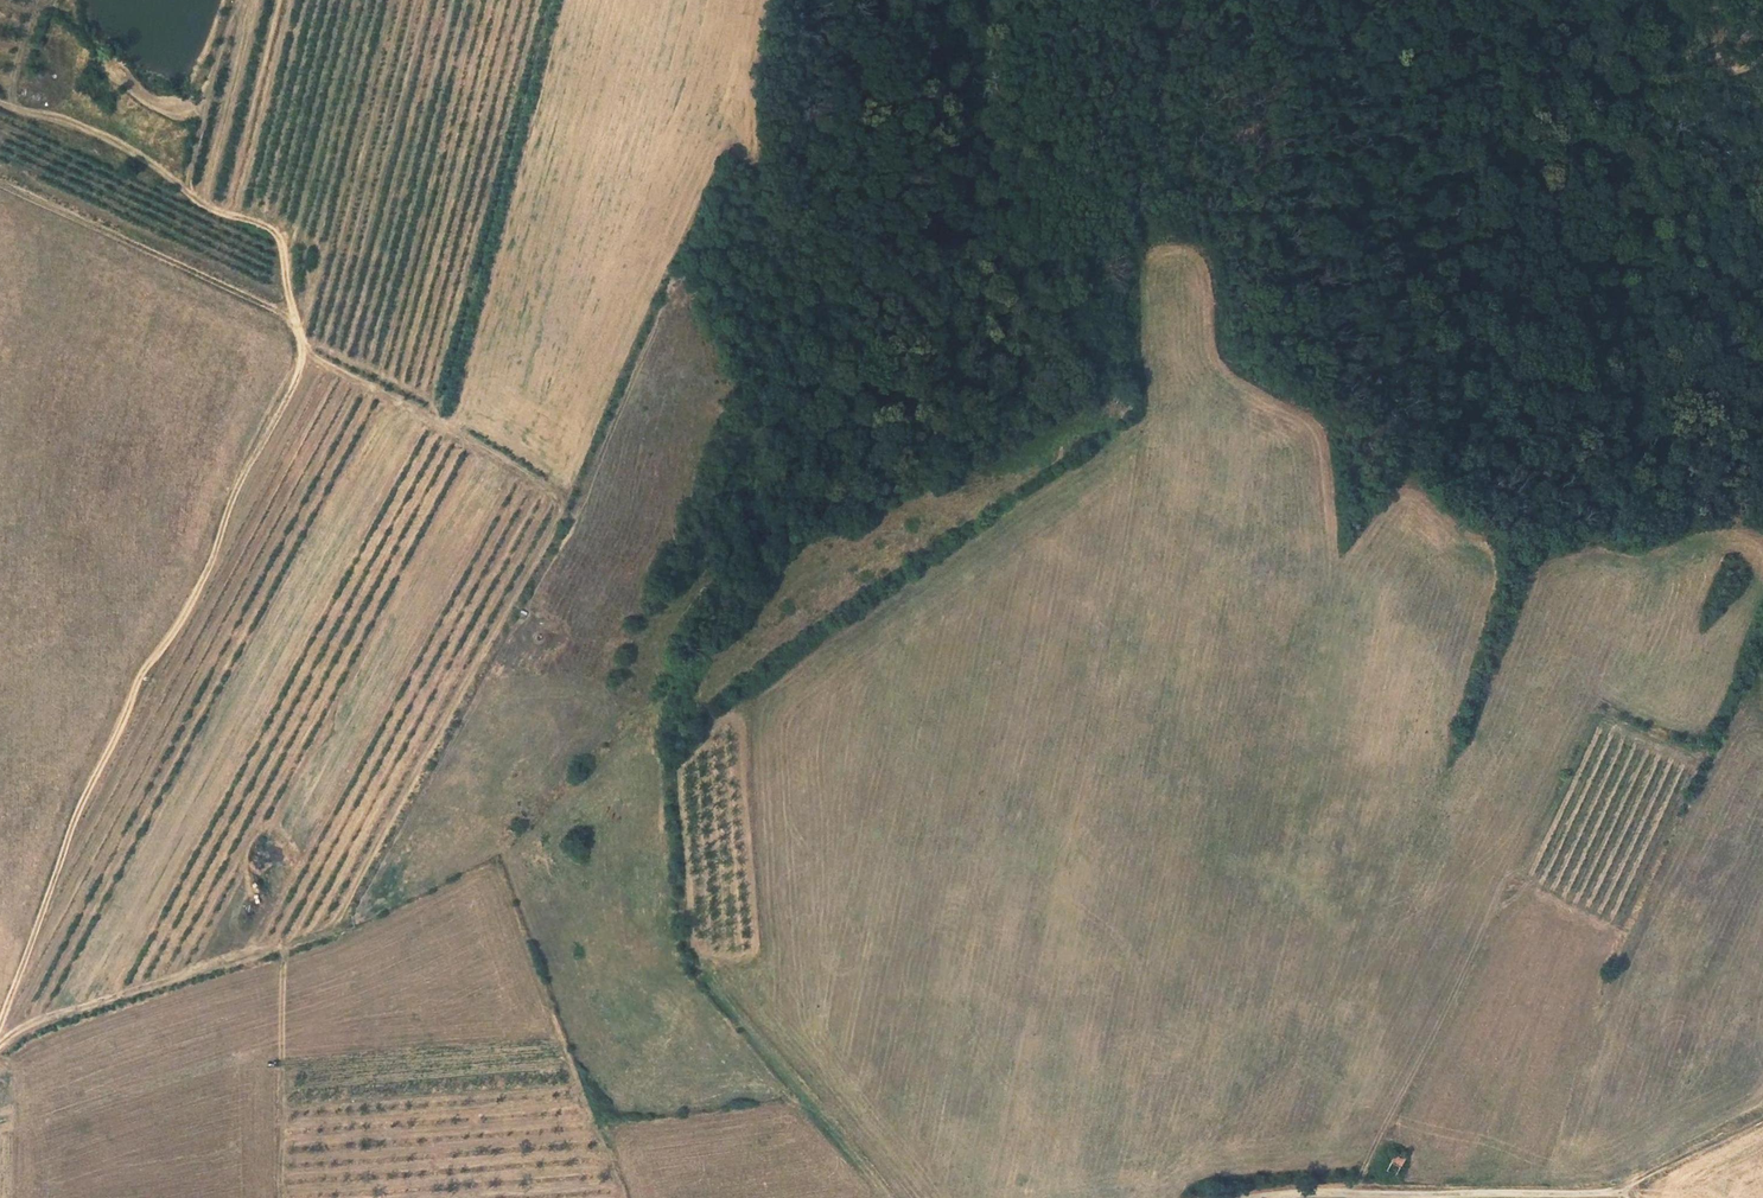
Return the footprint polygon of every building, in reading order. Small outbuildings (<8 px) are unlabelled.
[(1397,1174),(1403,1158),(1394,1154),(1388,1171),(1397,1174)]
